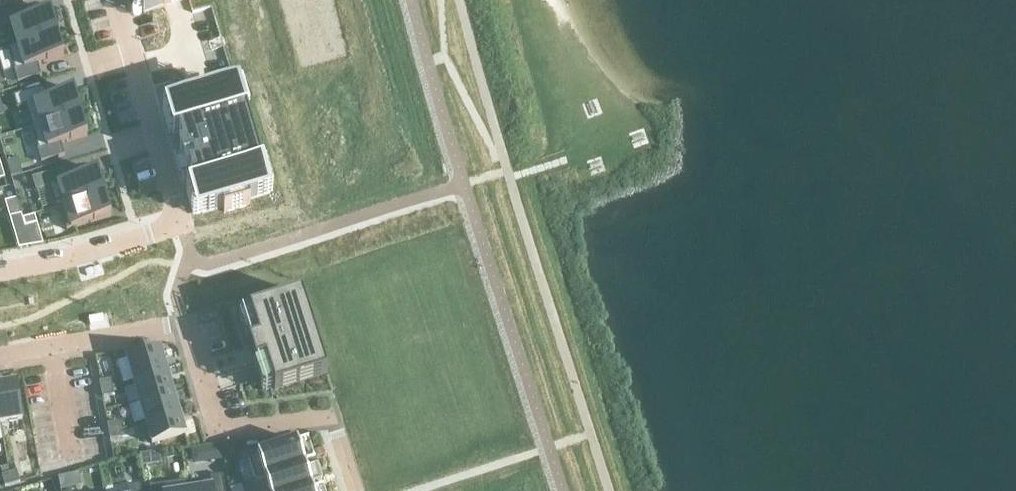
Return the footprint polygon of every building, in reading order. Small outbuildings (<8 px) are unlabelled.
[(143,13),(188,0),(139,0),(143,13)] [(51,12),(24,19),(21,8),(0,14),(0,24),(1,27),(11,25),(17,45),(18,46),(57,34),(51,12)] [(64,57),(57,34),(18,46),(17,45),(8,48),(14,70),(18,83),(41,76),(38,65),(64,57)] [(80,114),(74,91),(48,99),(44,87),(13,96),(17,109),(25,107),(32,128),(80,114)] [(191,101),(171,107),(183,149),(179,150),(183,164),(192,161),(194,168),(189,170),(202,214),(223,208),(224,212),(250,205),(249,201),(270,194),(238,88),(218,94),(216,90),(190,97),(191,101)] [(64,156),(61,144),(87,137),(80,114),(32,128),(38,150),(37,150),(41,163),(64,156)] [(104,194),(97,172),(71,179),(68,168),(44,175),(48,188),(49,188),(55,210),(60,208),(60,207),(104,194)] [(111,217),(104,194),(60,207),(60,208),(66,230),(111,217)] [(7,210),(19,206),(16,199),(5,202),(7,210)] [(9,217),(21,214),(19,206),(7,210),(9,217)] [(21,214),(23,222),(34,219),(32,211),(21,214)] [(250,344),(249,344),(256,366),(257,365),(265,393),(274,391),(326,374),(301,296),(241,316),(250,344)] [(127,360),(133,381),(167,371),(161,350),(127,360)] [(133,381),(140,402),(173,392),(167,371),(133,381)] [(101,390),(112,388),(111,380),(99,382),(101,390)] [(0,385),(0,424),(22,420),(15,383),(0,385)] [(112,388),(101,390),(102,397),(114,395),(112,388)] [(140,402),(146,423),(179,413),(173,392),(140,402)] [(186,435),(179,413),(146,423),(152,444),(186,435)] [(109,432),(120,430),(119,422),(108,425),(109,432)] [(109,432),(110,440),(122,438),(120,430),(109,432)] [(265,478),(264,476),(277,472),(303,464),(297,442),(248,458),(256,481),(265,478)] [(229,443),(222,444),(223,454),(231,453),(229,443)] [(204,457),(209,461),(221,459),(220,448),(203,450),(204,457)] [(140,455),(142,467),(161,464),(159,452),(140,455)] [(269,490),(298,490),(311,487),(303,464),(277,472),(264,476),(265,478),(269,490)] [(20,483),(17,471),(9,473),(12,485),(20,483)] [(12,485),(9,473),(1,476),(5,487),(12,485)] [(186,481),(188,490),(225,490),(223,476),(210,478),(211,482),(188,486),(187,481),(186,481)] [(186,481),(150,487),(150,490),(188,490),(186,481)]
